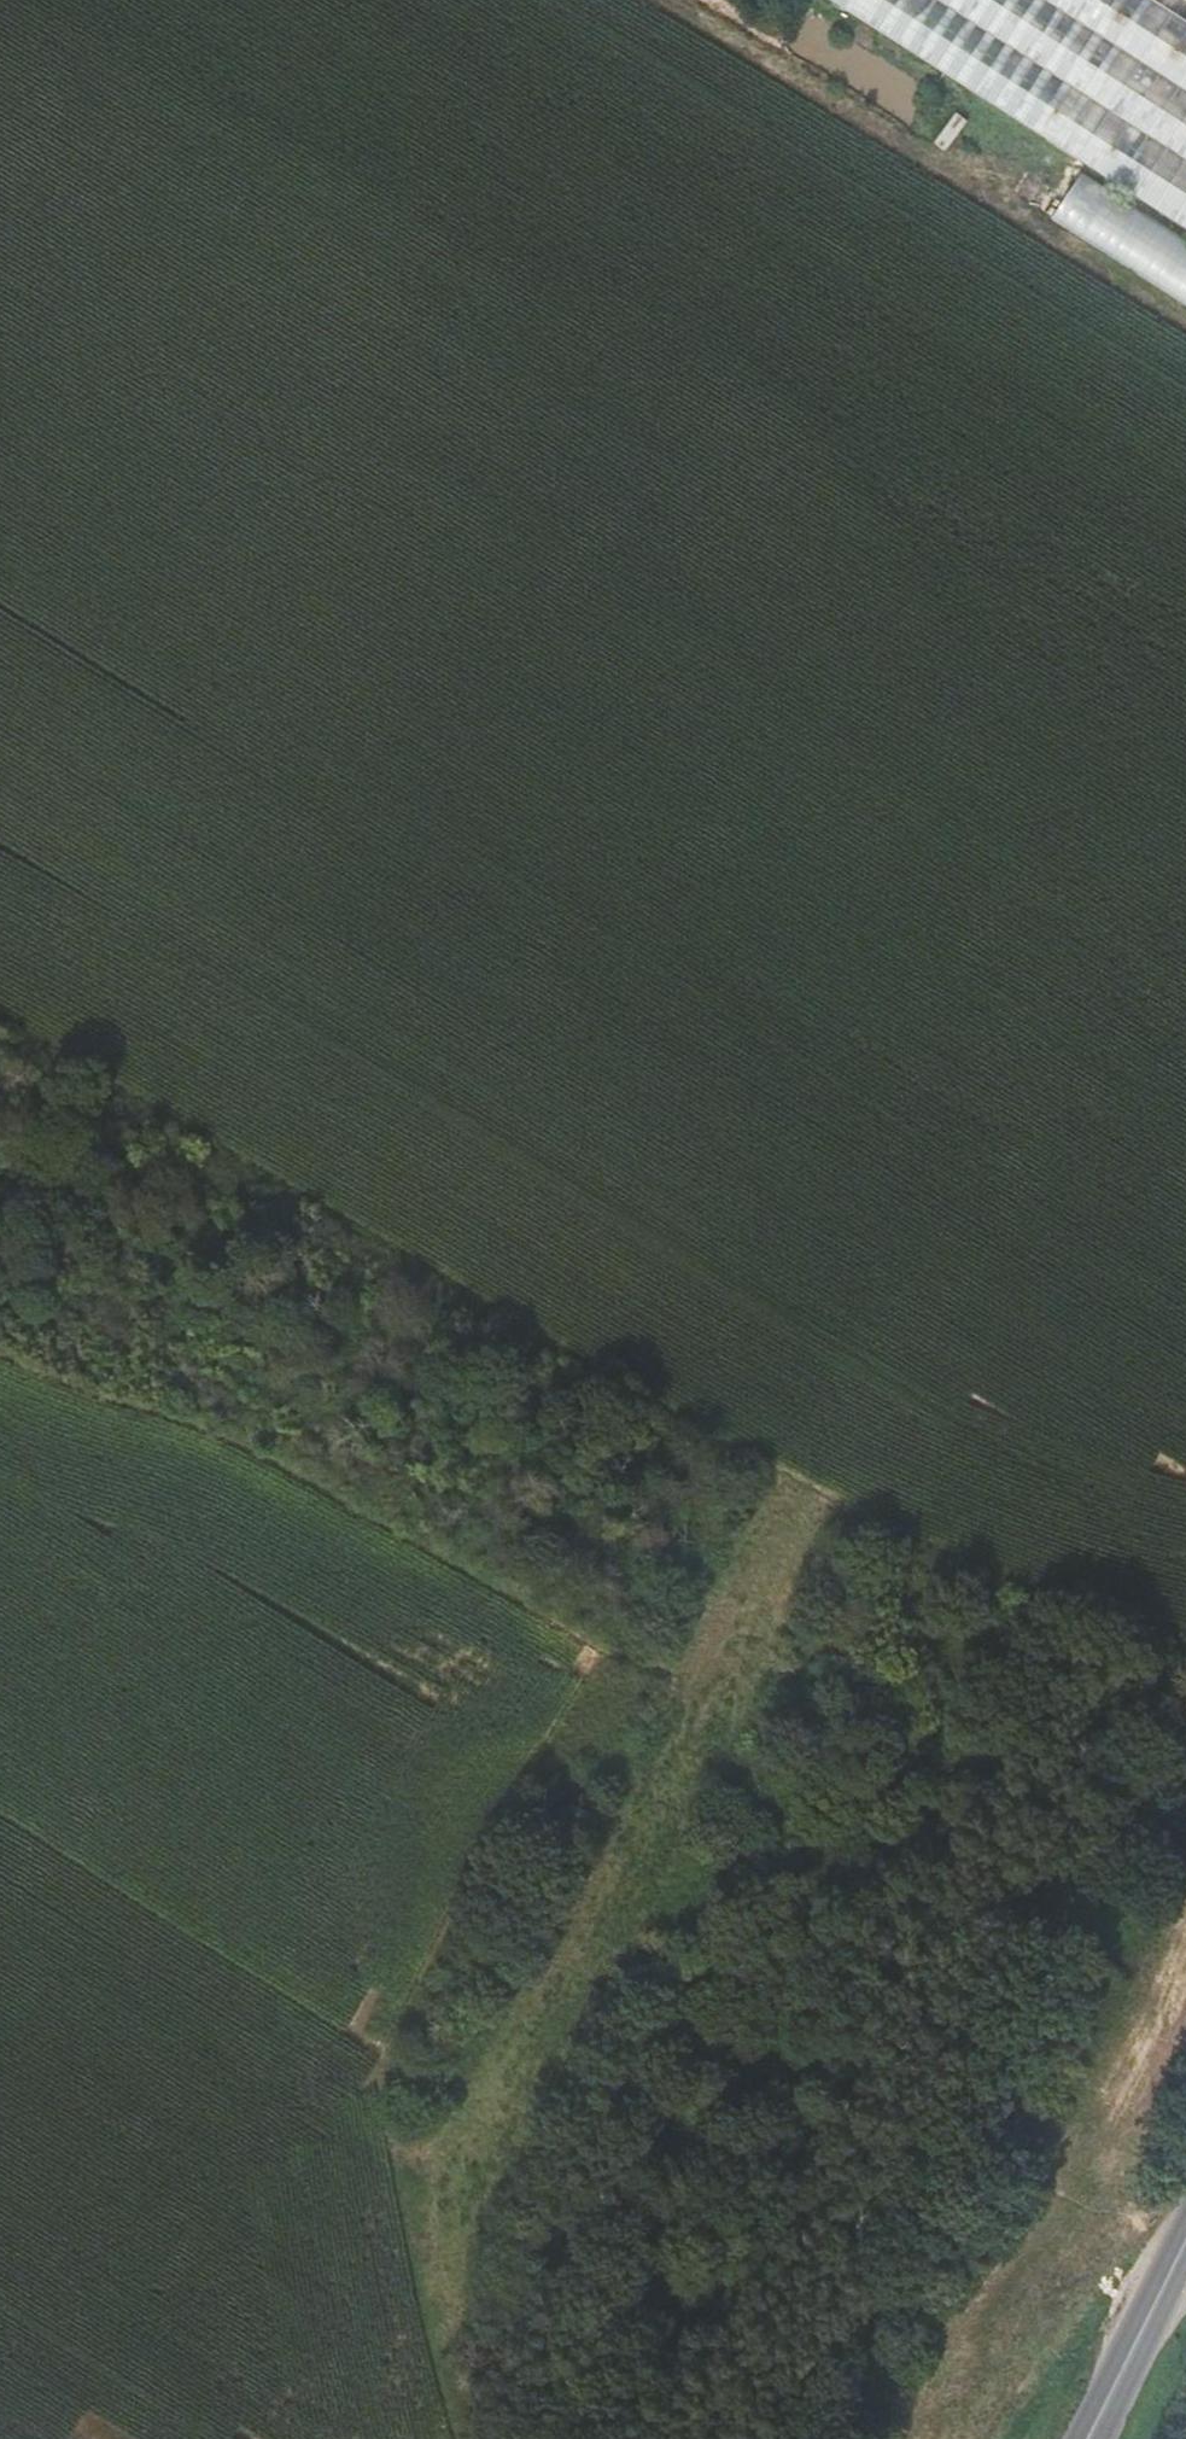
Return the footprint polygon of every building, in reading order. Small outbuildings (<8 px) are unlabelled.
[(1178,0),(830,0),(1185,233),(1185,6),(1178,0)] [(1053,219),(1185,301),(1185,238),(1082,174),(1053,219)]
